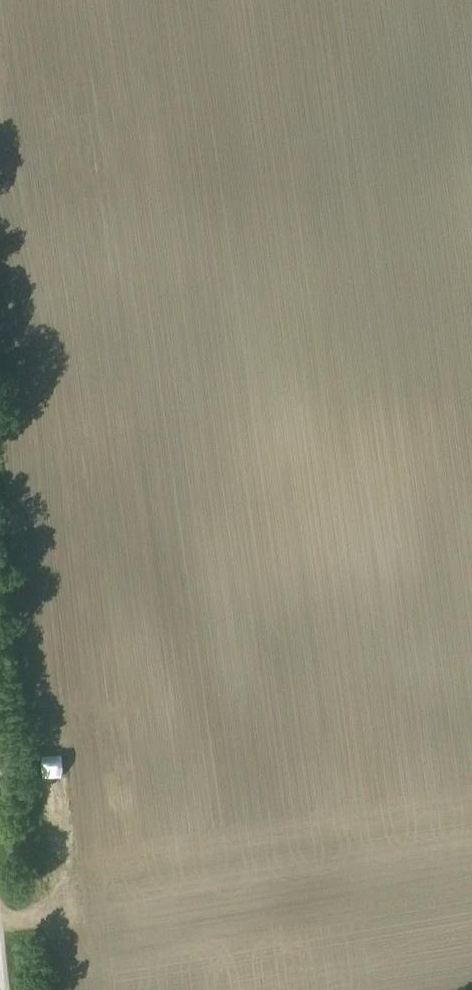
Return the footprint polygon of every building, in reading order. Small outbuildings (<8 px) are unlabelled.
[(58,774),(46,776),(50,799),(62,796),(58,774)]
